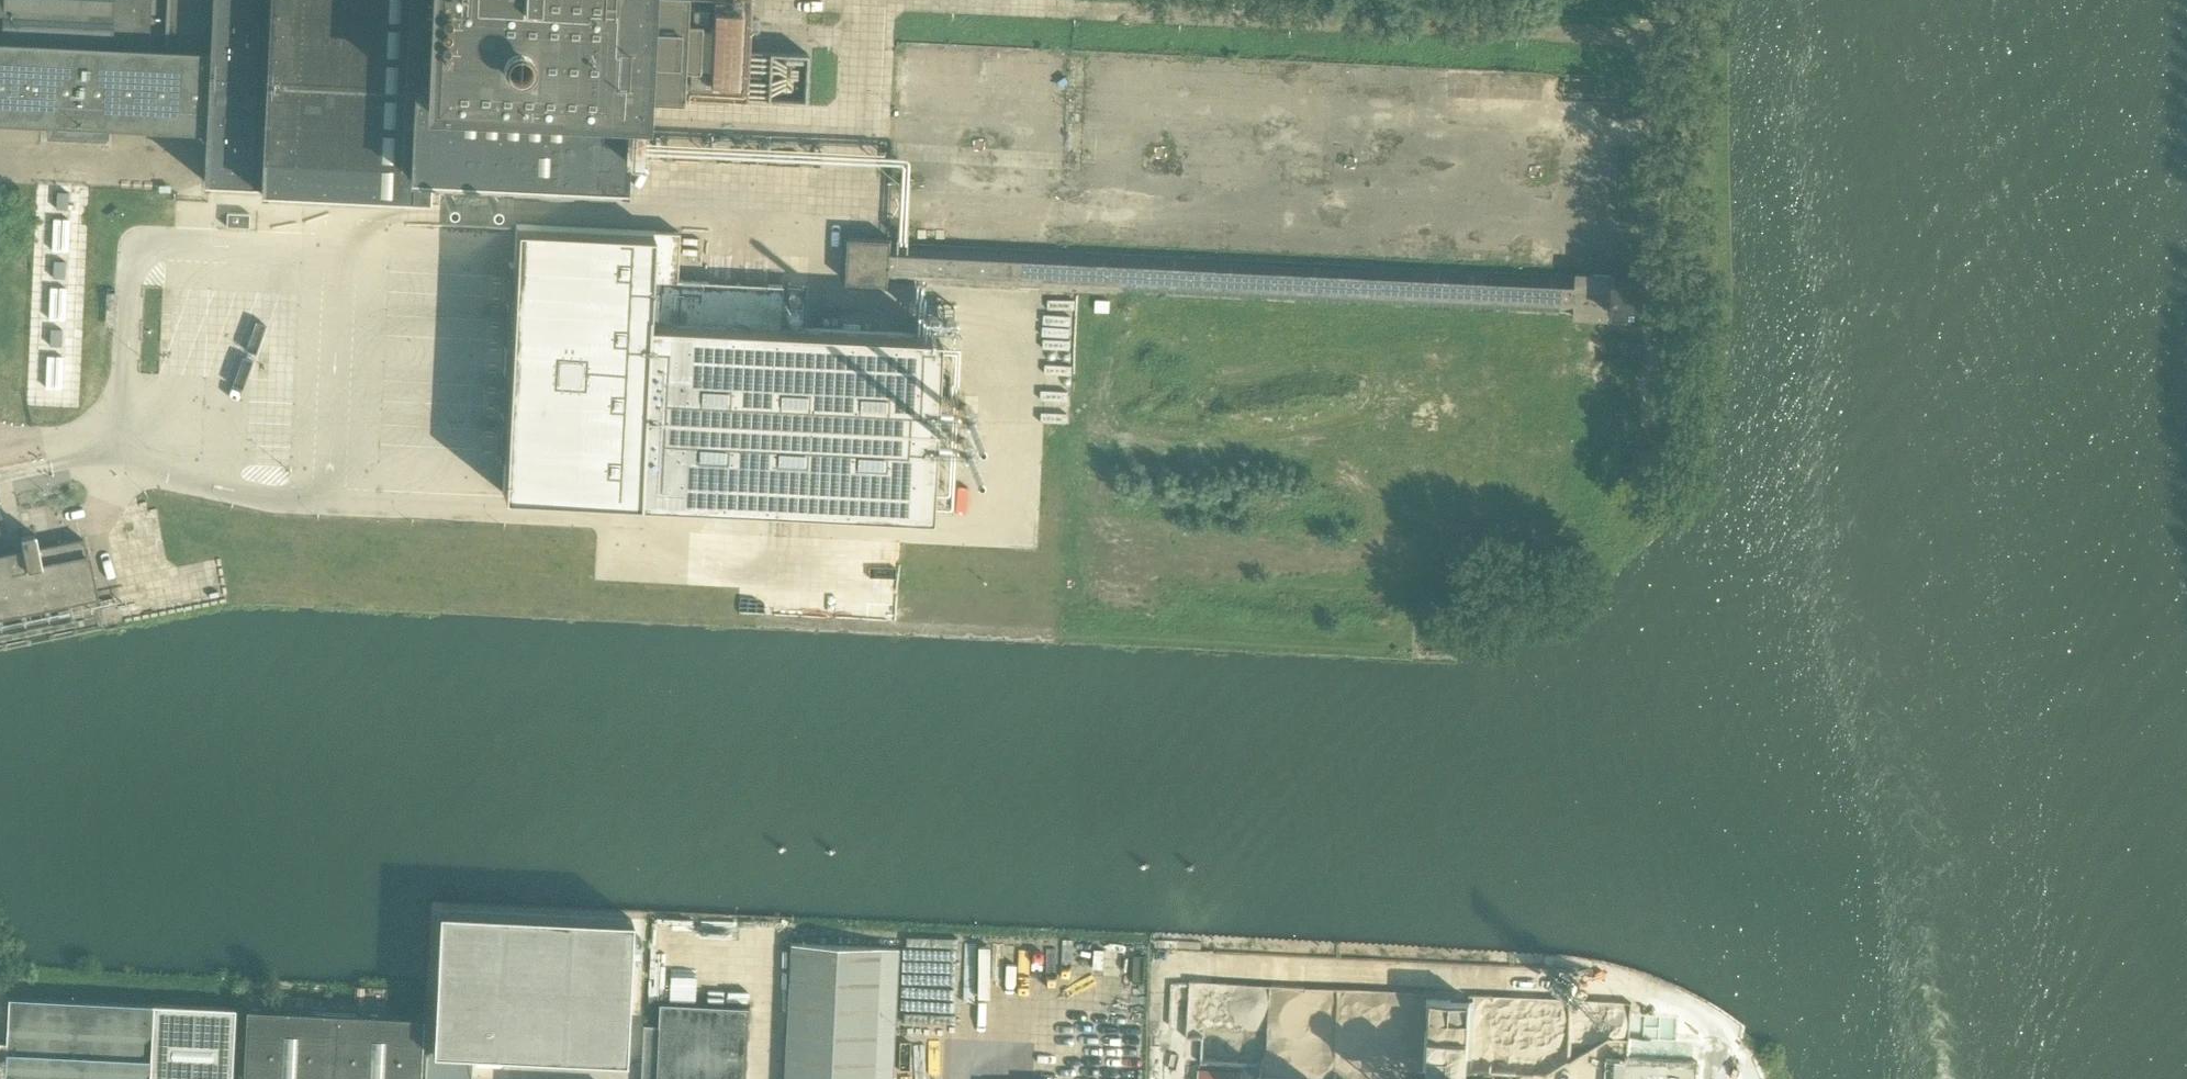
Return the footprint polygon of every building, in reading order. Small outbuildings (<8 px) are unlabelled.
[(42,119),(49,120),(49,127),(104,130),(105,122),(208,127),(205,182),(424,192),(426,160),(614,169),(618,90),(628,90),(628,93),(805,102),(808,53),(748,50),(750,19),(726,18),(727,0),(0,0),(0,117),(42,119)] [(68,193),(57,192),(56,210),(67,211),(68,193)] [(227,212),(226,226),(248,227),(249,214),(227,212)] [(70,221),(53,220),(51,252),(68,253),(70,221)] [(504,458),(502,493),(607,498),(629,499),(638,499),(638,500),(646,500),(662,501),(696,502),(712,503),(765,506),(827,509),(929,514),(930,487),(931,472),(936,376),(936,360),(938,334),(801,327),(786,326),(780,326),(781,301),(782,285),(781,285),(768,284),(739,283),(736,283),(708,281),(677,280),(677,262),(678,254),(679,232),(673,232),(655,231),(652,231),(515,224),(513,262),(513,263),(511,303),(511,304),(509,347),(509,348),(508,369),(508,370),(506,413),(506,414),(504,457),(504,458)] [(890,280),(1084,289),(1574,313),(1574,316),(1614,318),(1614,310),(1637,313),(1637,297),(1638,282),(1615,282),(1616,275),(1576,273),(1576,276),(1084,252),(891,244),(891,239),(849,237),(847,282),(889,284),(890,280)] [(65,261),(54,261),(53,278),(64,279),(65,261)] [(66,289),(50,288),(48,320),(65,321),(66,289)] [(781,301),(780,326),(786,326),(801,327),(803,302),(781,301)] [(61,330),(50,329),(49,347),(61,348),(61,330)] [(63,358),(46,357),(45,389),(61,390),(63,358)] [(0,555),(0,613),(95,594),(87,555),(86,555),(83,539),(38,547),(35,534),(20,537),(23,551),(0,555)] [(433,905),(427,1047),(623,1057),(629,914),(433,905)] [(800,943),(791,943),(784,1078),(892,1078),(899,948),(800,943)] [(1429,1069),(1470,1071),(1473,996),(1432,994),(1429,1069)] [(231,1008),(8,997),(8,998),(7,1025),(6,1042),(5,1042),(5,1044),(1,1044),(0,1044),(0,1078),(228,1078),(231,1008)] [(640,1078),(744,1078),(747,1008),(659,1004),(658,1026),(643,1025),(640,1078)] [(423,1017),(246,1008),(242,1078),(420,1078),(423,1017)] [(1605,1078),(1647,1078),(1648,1062),(1639,1061),(1641,1039),(1628,1039),(1627,1062),(1606,1061),(1605,1078)] [(1242,1072),(1199,1071),(1198,1078),(1242,1078),(1242,1072)]
